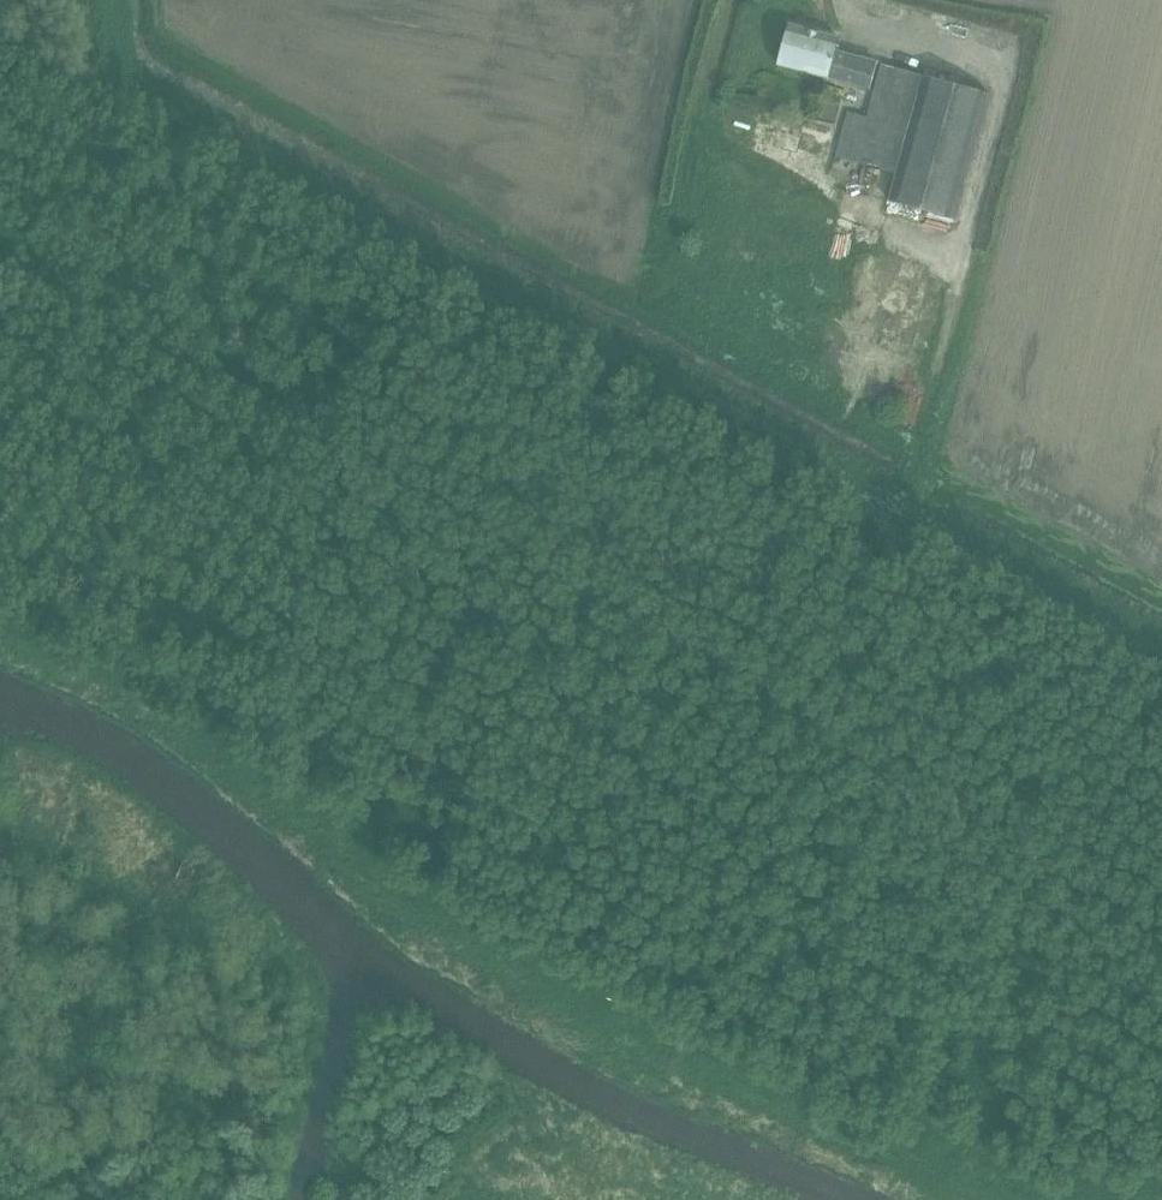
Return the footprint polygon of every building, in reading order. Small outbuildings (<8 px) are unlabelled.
[(870,89),(871,85),(877,62),(835,51),(838,37),(789,24),(778,64),(870,89)] [(988,93),(882,64),(867,117),(848,112),(836,156),(896,173),(889,201),(954,219),(988,93)]
